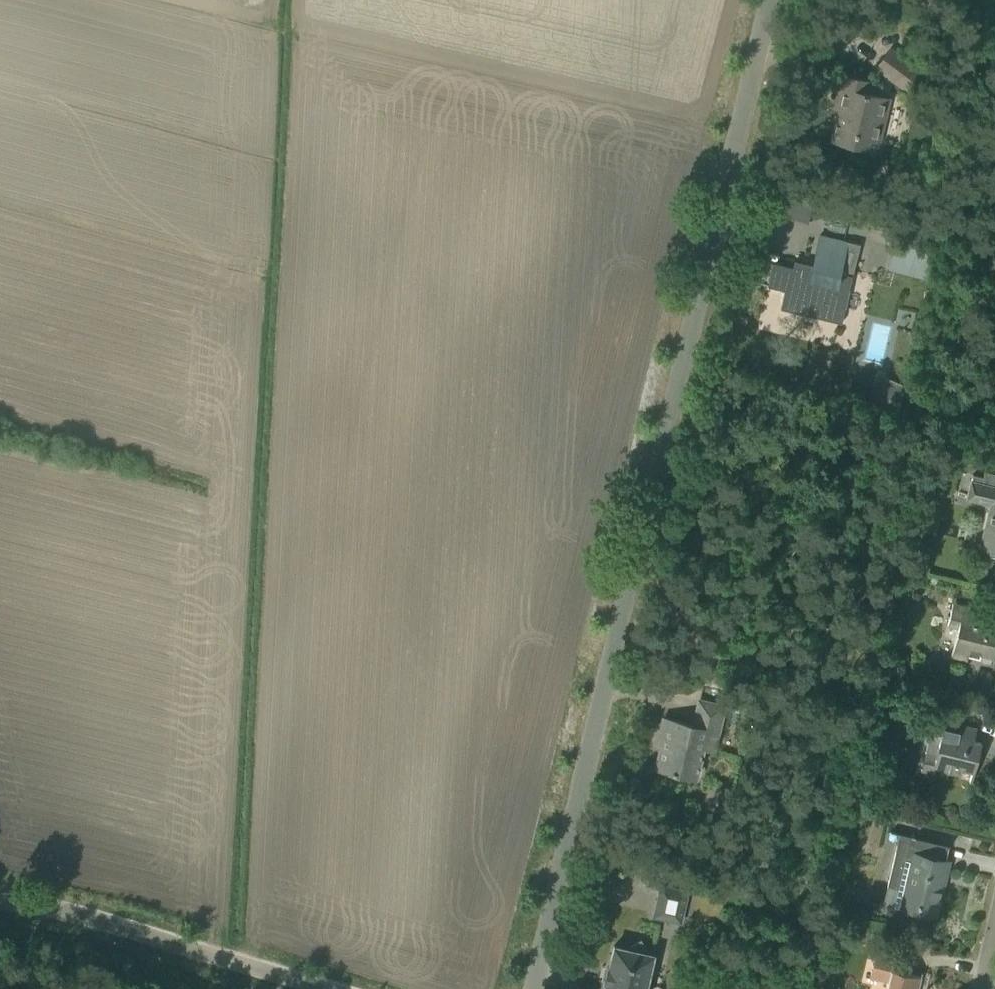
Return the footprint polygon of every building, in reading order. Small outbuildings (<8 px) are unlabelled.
[(916,53),(910,62),(889,49),(876,69),(909,91),(923,70),(923,69),(928,61),(916,53)] [(837,112),(831,139),(850,144),(857,146),(859,137),(870,139),(871,140),(879,142),(889,98),(869,93),(872,81),(860,79),(841,74),(835,99),(840,101),(837,112)] [(773,262),(767,286),(785,290),(781,308),(782,309),(800,313),(835,321),(841,323),(844,308),(852,275),(859,244),(847,241),(839,240),(819,235),(812,264),(794,260),(793,267),(773,262)] [(967,498),(990,504),(980,547),(994,551),(994,474),(983,471),(982,477),(972,474),(971,481),(967,498)] [(947,624),(958,627),(950,657),(966,660),(969,650),(993,656),(994,648),(994,626),(992,626),(977,622),(980,609),(960,604),(952,602),(947,624)] [(664,735),(656,768),(675,772),(695,777),(706,729),(717,732),(724,706),(719,705),(699,700),(693,725),(664,717),(660,734),(664,735)] [(961,724),(933,718),(922,767),(947,773),(949,765),(974,771),(980,742),(958,737),(961,724)] [(900,834),(887,886),(904,890),(900,907),(935,916),(943,881),(946,882),(951,858),(945,857),(948,846),(949,846),(950,845),(891,831),(900,834)] [(680,922),(687,891),(660,885),(653,916),(680,922)] [(604,988),(645,988),(653,954),(647,953),(647,950),(640,940),(629,946),(629,949),(616,946),(613,945),(609,967),(607,966),(603,982),(605,982),(604,988)] [(905,958),(875,951),(869,978),(888,982),(886,988),(918,988),(921,976),(902,971),(905,958)]
